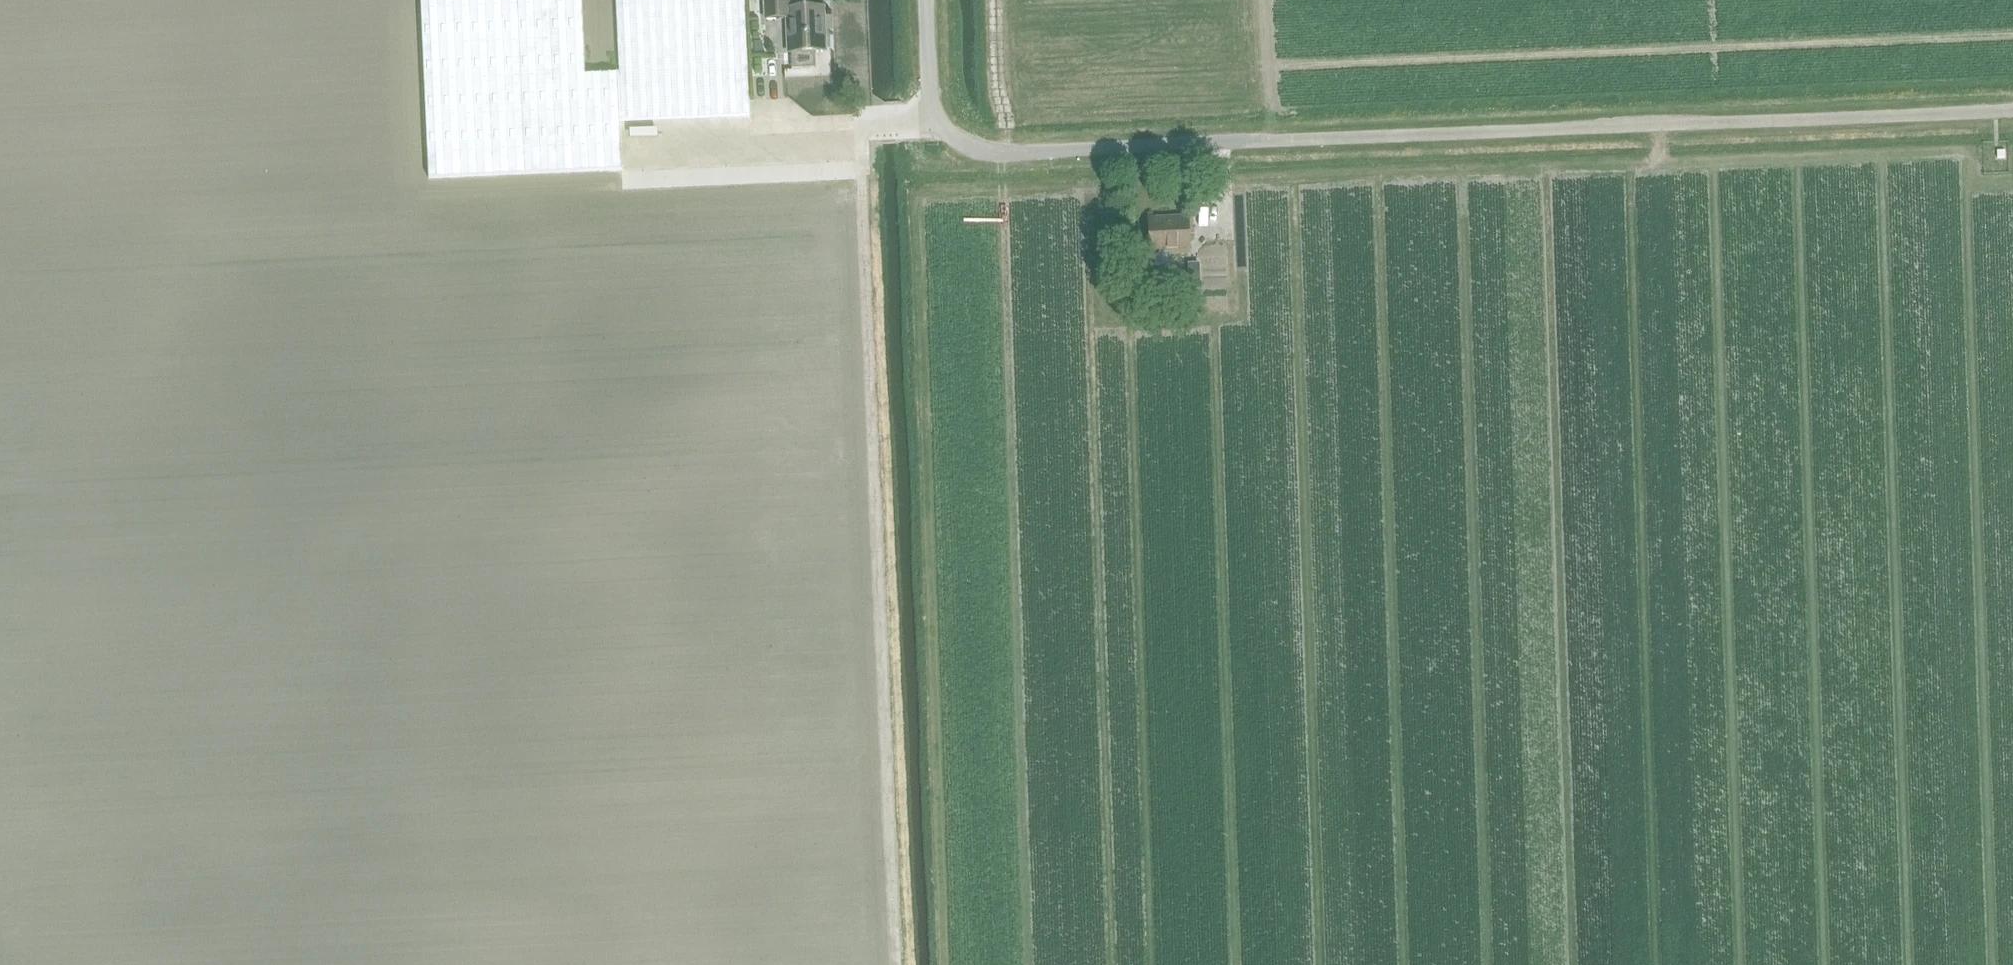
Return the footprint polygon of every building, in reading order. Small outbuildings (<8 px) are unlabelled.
[(621,121),(619,74),(588,75),(584,0),(422,0),(430,178),(622,170),(620,121),(621,121)] [(621,121),(750,115),(745,0),(616,0),(619,74),(621,121)] [(790,0),(765,0),(766,20),(790,19),(791,53),(826,51),(824,7),(790,9),(790,0)] [(721,118),(722,136),(750,135),(749,117),(721,118)] [(1151,220),(1152,253),(1188,252),(1186,219),(1151,220)] [(1189,264),(1190,289),(1201,288),(1200,264),(1189,264)]
